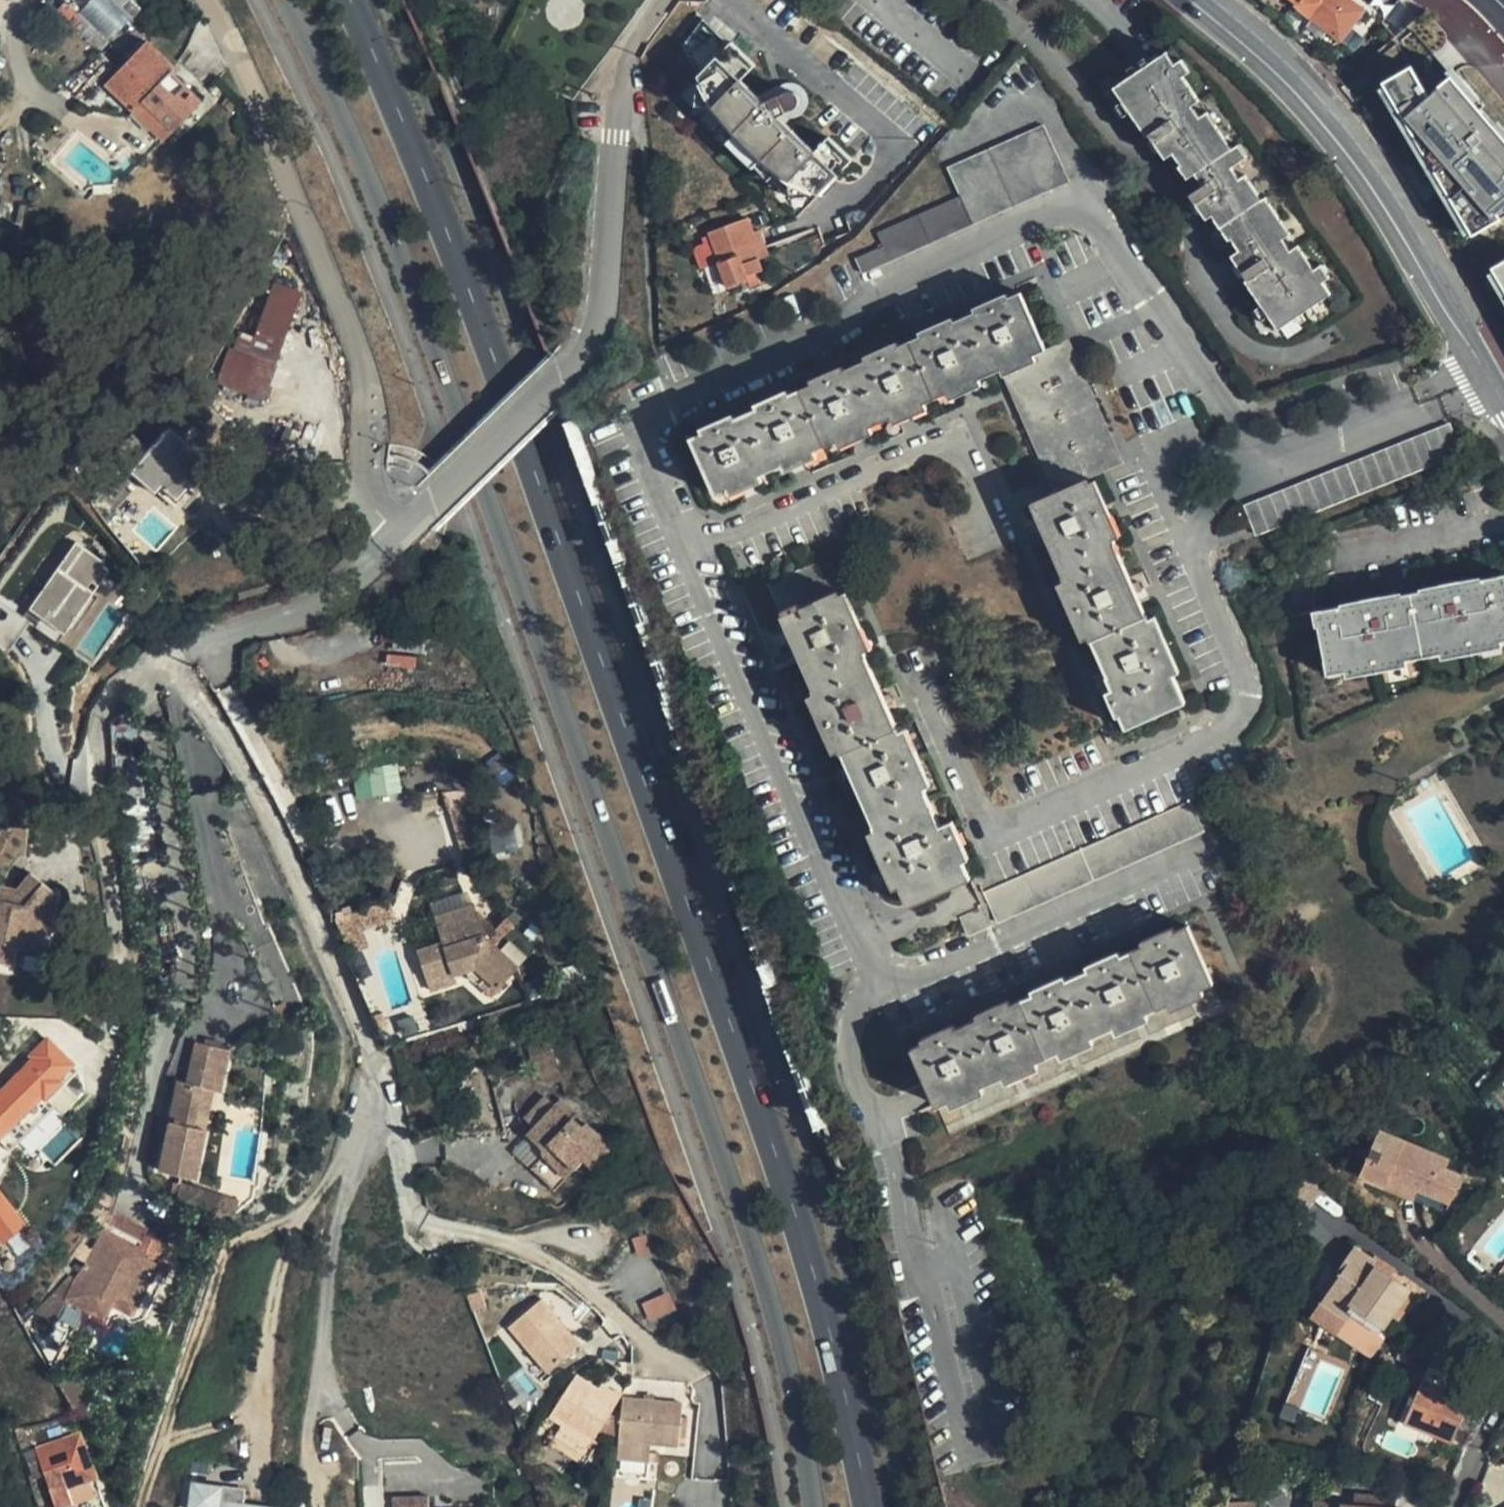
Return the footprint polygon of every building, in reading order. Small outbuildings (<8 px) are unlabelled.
[(135,14),(121,0),(95,0),(80,15),(107,42),(135,14)] [(1350,0),(1289,0),(1339,38),(1362,9),(1350,0)] [(1366,1),(1383,14),(1393,0),(1366,0),(1366,1)] [(703,19),(683,46),(698,77),(713,107),(723,119),(736,135),(762,160),(777,172),(790,182),(819,195),(853,160),(829,138),(815,152),(791,128),(790,130),(761,105),(765,103),(741,80),(755,66),(731,43),(730,44),(703,19)] [(174,66),(146,39),(105,82),(133,109),(142,100),(173,129),(201,99),(170,70),(174,66)] [(1229,260),(1277,333),(1332,296),(1323,283),(1318,275),(1301,248),(1292,254),(1285,241),(1277,230),(1284,224),(1268,200),(1262,203),(1247,180),(1241,183),(1232,170),(1244,162),(1236,150),(1221,126),(1212,133),(1200,115),(1194,107),(1203,99),(1189,76),(1180,64),(1171,50),(1111,87),(1124,107),(1146,143),(1150,141),(1165,163),(1173,159),(1178,169),(1172,172),(1177,179),(1182,188),(1191,183),(1198,194),(1184,203),(1201,228),(1206,225),(1222,249),(1226,246),(1233,257),(1229,260)] [(1180,64),(1189,76),(1195,72),(1187,59),(1180,64)] [(1472,234),(1501,217),(1497,211),(1503,205),(1503,136),(1450,73),(1429,92),(1410,63),(1381,80),(1383,84),(1470,231),(1472,234)] [(698,77),(696,106),(713,107),(698,77)] [(1470,231),(1383,84),(1377,87),(1464,234),(1470,231)] [(761,105),(790,130),(791,128),(798,105),(798,100),(795,96),(791,94),(787,93),(765,103),(761,105)] [(173,129),(142,100),(133,109),(163,139),(173,129)] [(1212,133),(1221,126),(1209,108),(1200,115),(1212,133)] [(713,129),(767,182),(777,172),(762,160),(736,135),(723,119),(713,129)] [(855,257),(862,272),(1069,179),(1044,125),(948,168),(960,194),(877,232),(883,245),(855,257)] [(1236,150),(1244,162),(1251,158),(1244,145),(1236,150)] [(790,199),(819,195),(790,182),(790,199)] [(754,236),(747,218),(709,232),(720,263),(719,263),(728,287),(766,273),(761,259),(772,255),(764,232),(754,236)] [(1277,230),(1285,241),(1293,237),(1284,224),(1277,230)] [(1491,267),(1493,270),(1503,289),(1503,259),(1491,267)] [(1493,270),(1487,273),(1503,302),(1503,289),(1493,270)] [(1318,275),(1323,283),(1330,278),(1325,271),(1318,275)] [(249,355),(274,364),(300,292),(275,282),(249,355)] [(702,431),(690,437),(715,494),(727,489),(760,474),(782,465),(815,450),(837,440),(870,426),(892,417),(925,402),(947,392),(979,378),(1001,368),(1034,354),(1046,349),(1020,292),(1008,297),(975,311),(954,321),(921,335),(899,345),(865,360),(844,369),(811,384),(790,393),(756,408),(735,417),(702,431)] [(973,307),(975,311),(1008,297),(1006,293),(973,307)] [(919,331),(921,335),(954,321),(952,316),(919,331)] [(863,355),(865,360),(899,345),(897,340),(863,355)] [(1007,373),(1011,382),(1070,355),(1064,341),(1046,349),(1034,354),(1036,361),(1007,373)] [(249,355),(233,349),(220,381),(262,397),(274,364),(249,355)] [(1036,361),(1034,354),(1001,368),(1003,375),(1007,373),(1036,361)] [(1053,477),(1113,450),(1070,355),(1011,382),(1053,477)] [(809,379),(811,384),(844,369),(842,365),(809,379)] [(982,384),(979,378),(947,392),(949,399),(982,384)] [(754,404),(756,408),(790,393),(788,388),(754,404)] [(927,409),(925,402),(892,417),(894,423),(927,409)] [(700,427),(702,431),(735,417),(733,412),(700,427)] [(1461,451),(1450,423),(1244,506),(1255,534),(1461,451)] [(873,433),(870,426),(837,440),(840,447),(873,433)] [(213,466),(169,427),(148,450),(132,435),(113,457),(147,486),(153,479),(175,499),(190,483),(194,487),(213,466)] [(817,457),(815,450),(782,465),(785,471),(817,457)] [(1113,450),(1053,477),(1059,490),(1085,478),(1119,464),(1113,450)] [(194,487),(198,490),(217,469),(213,466),(194,487)] [(763,481),(760,474),(727,489),(730,495),(763,481)] [(1059,490),(1030,503),(1063,576),(1062,576),(1064,581),(1088,637),(1090,641),(1092,640),(1108,675),(1106,676),(1111,689),(1122,713),(1120,714),(1126,728),(1186,701),(1173,673),(1149,618),(1146,613),(1145,613),(1112,539),(1087,482),(1085,478),(1059,490)] [(153,479),(147,486),(154,492),(160,485),(153,479)] [(1095,479),(1087,482),(1112,539),(1120,535),(1095,479)] [(190,483),(175,499),(184,507),(198,490),(194,487),(190,483)] [(104,565),(74,544),(27,611),(63,637),(109,572),(102,567),(104,565)] [(900,885),(909,905),(971,878),(963,860),(946,822),(940,825),(925,792),(927,791),(925,787),(899,730),(898,726),(896,727),(864,656),(866,655),(864,650),(839,594),(837,590),(842,588),(835,572),(822,577),(816,562),(768,583),(815,688),(813,689),(815,693),(840,749),(841,752),(843,752),(875,824),(873,825),(875,829),(900,885)] [(1311,611),(1314,626),(1318,626),(1326,674),(1344,670),(1345,676),(1407,665),(1406,659),(1440,653),(1441,658),(1502,647),(1501,640),(1503,640),(1503,575),(1480,579),(1479,576),(1419,588),(1419,591),(1401,594),(1400,591),(1339,603),(1340,606),(1311,611)] [(1082,639),(1088,637),(1064,581),(1057,583),(1082,639)] [(864,650),(871,648),(846,591),(839,594),(864,650)] [(1149,618),(1173,673),(1179,671),(1155,615),(1149,618)] [(1120,714),(1122,713),(1111,689),(1106,691),(1116,716),(1120,714)] [(833,752),(840,749),(815,693),(808,696),(833,752)] [(899,730),(925,787),(931,784),(906,727),(899,730)] [(398,766),(353,770),(356,798),(400,794),(398,766)] [(447,810),(463,862),(488,854),(472,803),(447,810)] [(985,895),(996,922),(1203,830),(1191,803),(985,895)] [(946,822),(963,860),(969,857),(952,819),(946,822)] [(894,888),(900,885),(875,829),(869,832),(894,888)] [(29,949),(38,906),(52,890),(29,872),(16,889),(11,888),(8,901),(0,899),(0,963),(10,965),(14,946),(29,949)] [(8,901),(11,888),(0,886),(0,899),(8,901)] [(44,952),(56,893),(52,890),(38,906),(29,949),(44,952)] [(394,917),(389,902),(338,918),(343,934),(394,917)] [(417,951),(426,978),(451,970),(452,975),(455,974),(475,968),(486,977),(499,990),(517,970),(530,1000),(550,990),(532,952),(536,948),(505,920),(495,932),(486,921),(479,923),(474,905),(434,918),(443,943),(417,951)] [(967,935),(991,924),(983,906),(959,916),(967,935)] [(1207,981),(1183,924),(912,1045),(938,1104),(1207,981)] [(479,985),(486,977),(475,968),(468,975),(479,985)] [(451,970),(426,978),(429,991),(457,982),(455,974),(452,975),(451,970)] [(493,997),(499,990),(486,977),(479,985),(493,997)] [(0,1091),(0,1142),(9,1151),(55,1105),(49,1099),(78,1070),(46,1038),(40,1044),(36,1040),(23,1054),(30,1061),(0,1091)] [(165,1140),(159,1171),(193,1179),(203,1129),(192,1126),(200,1088),(219,1091),(228,1049),(221,1048),(222,1044),(204,1040),(204,1044),(195,1042),(186,1083),(179,1081),(169,1122),(165,1140)] [(563,1080),(551,1040),(527,1047),(537,1077),(548,1085),(563,1080)] [(533,1126),(554,1104),(547,1097),(526,1120),(533,1126)] [(584,1159),(594,1168),(613,1148),(575,1114),(571,1119),(554,1104),(527,1133),(544,1149),(540,1153),(543,1155),(530,1169),(555,1191),(584,1159)] [(165,1140),(169,1122),(161,1120),(157,1138),(165,1140)] [(1445,1167),(1448,1159),(1379,1129),(1360,1174),(1386,1186),(1390,1176),(1405,1183),(1401,1192),(1422,1201),(1426,1192),(1434,1195),(1436,1190),(1452,1197),(1461,1174),(1445,1167)] [(1390,1176),(1386,1186),(1401,1192),(1405,1183),(1390,1176)] [(177,1194),(176,1199),(233,1215),(237,1200),(197,1186),(172,1182),(170,1193),(177,1194)] [(1449,1202),(1452,1197),(1436,1190),(1434,1195),(1449,1202)] [(25,1224),(0,1193),(0,1240),(2,1243),(25,1224)] [(113,1211),(107,1224),(141,1241),(148,1228),(113,1211)] [(141,1241),(107,1224),(87,1261),(75,1277),(71,1275),(26,1323),(49,1362),(55,1368),(85,1309),(104,1319),(112,1302),(142,1317),(162,1277),(152,1272),(160,1256),(166,1245),(145,1234),(141,1241)] [(1355,1307),(1383,1327),(1410,1289),(1390,1275),(1373,1263),(1375,1261),(1373,1259),(1354,1247),(1337,1271),(1341,1274),(1322,1301),(1347,1319),(1355,1307)] [(1373,1263),(1390,1275),(1395,1268),(1375,1255),(1373,1259),(1375,1261),(1373,1263)] [(152,1272),(162,1277),(171,1262),(160,1256),(152,1272)] [(669,1291),(641,1303),(649,1322),(677,1309),(669,1291)] [(541,1299),(508,1327),(534,1358),(547,1374),(580,1345),(541,1299)] [(1347,1319),(1322,1301),(1312,1317),(1337,1334),(1347,1319)] [(1391,1315),(1397,1320),(1404,1310),(1398,1306),(1391,1315)] [(540,1379),(547,1374),(534,1358),(527,1364),(540,1379)] [(92,1401),(73,1371),(57,1382),(76,1411),(92,1401)] [(574,1376),(548,1418),(562,1426),(555,1437),(585,1455),(600,1431),(612,1411),(617,1403),(597,1390),(574,1376)] [(1444,1444),(1461,1408),(1442,1400),(1444,1395),(1412,1380),(1395,1421),(1444,1444)] [(597,1390),(617,1403),(621,1397),(600,1384),(597,1390)] [(681,1403),(622,1398),(621,1411),(618,1436),(616,1459),(649,1462),(650,1445),(677,1447),(681,1403)] [(621,1411),(612,1411),(600,1431),(618,1436),(621,1411)] [(55,1506),(105,1506),(80,1435),(35,1450),(37,1455),(28,1458),(33,1475),(43,1472),(55,1506)] [(620,1460),(619,1471),(644,1473),(645,1462),(620,1460)] [(192,1506),(248,1506),(240,1506),(242,1491),(194,1486),(192,1506)] [(1313,1500),(1313,1506),(1389,1506),(1384,1506),(1385,1494),(1352,1492),(1351,1503),(1313,1500)] [(394,1495),(395,1506),(430,1506),(429,1493),(394,1495)] [(484,1496),(451,1497),(451,1506),(484,1506),(484,1496)] [(430,1498),(430,1506),(451,1506),(451,1497),(430,1498)]
